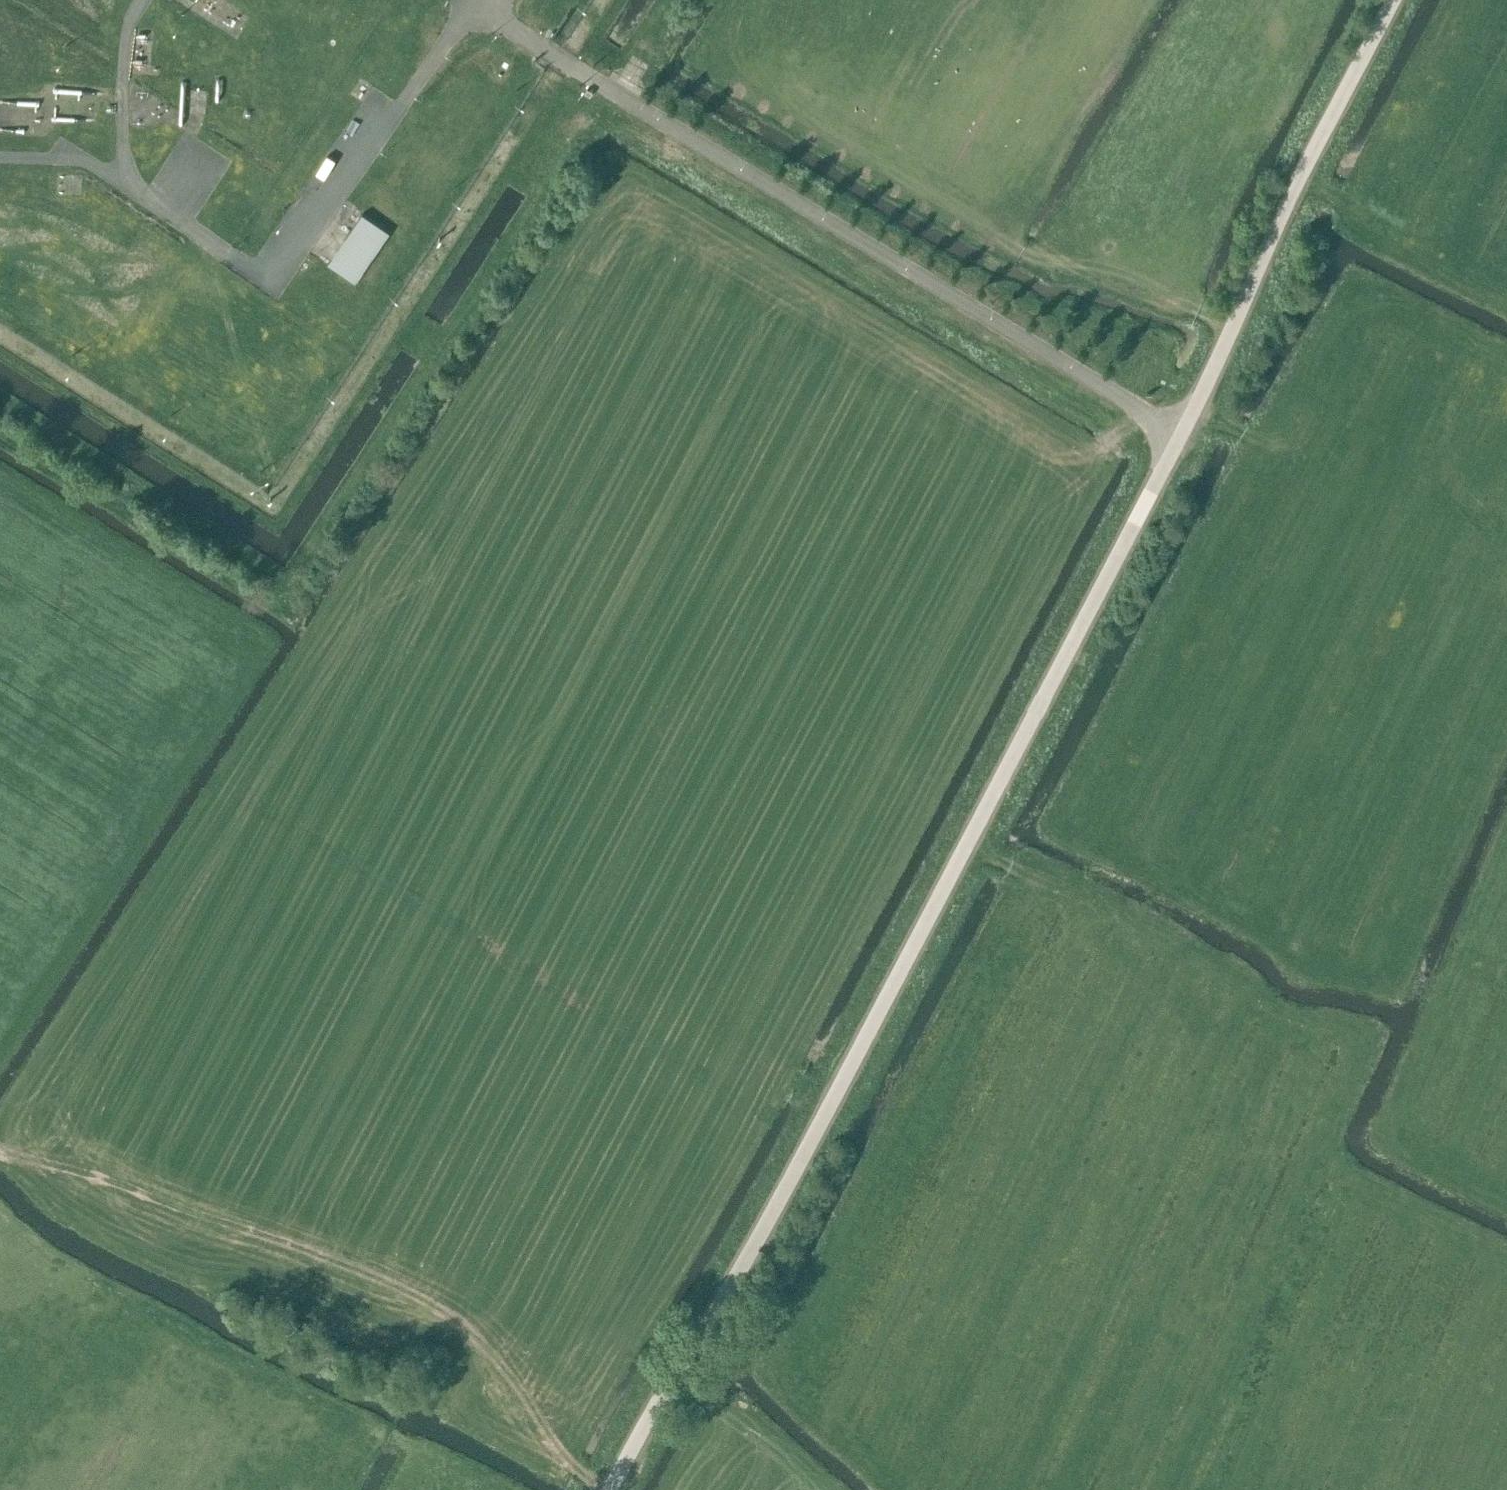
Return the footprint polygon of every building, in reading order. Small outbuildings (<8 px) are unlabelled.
[(10,116),(37,125),(44,107),(4,92),(0,103),(0,120),(7,123),(10,116)] [(388,233),(361,213),(326,263),(354,282),(388,233)]
